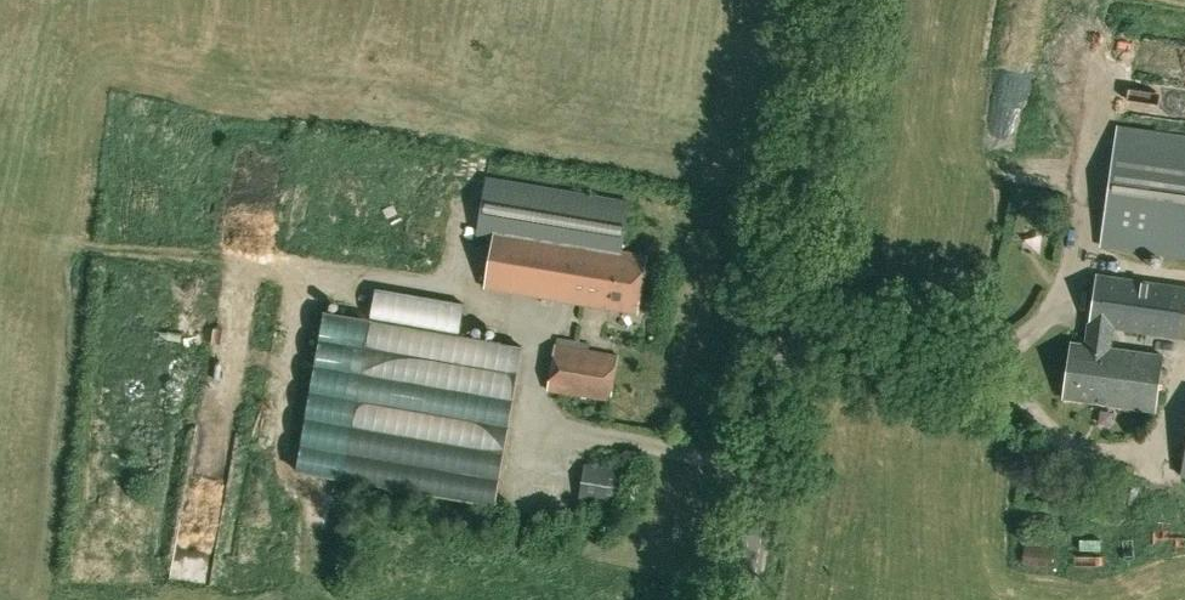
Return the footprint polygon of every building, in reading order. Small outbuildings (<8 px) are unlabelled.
[(1102,245),(1184,257),(1184,136),(1119,126),(1102,245)] [(487,178),(477,239),(492,241),(484,287),(636,312),(645,255),(620,251),(628,202),(487,178)] [(1114,328),(1184,339),(1184,287),(1098,275),(1091,324),(1089,324),(1086,344),(1073,342),(1064,398),(1155,411),(1163,356),(1111,348),(1114,328)] [(299,471),(495,506),(523,346),(459,335),(464,303),(376,288),(371,320),(325,312),(299,471)] [(659,335),(658,354),(675,355),(676,336),(659,335)] [(610,401),(618,357),(556,345),(547,390),(610,401)] [(618,504),(623,472),(584,466),(579,498),(618,504)] [(321,487),(320,501),(361,501),(361,487),(321,487)] [(152,552),(179,568),(194,543),(167,527),(152,552)] [(1054,542),(1024,536),(1020,565),(1051,568),(1054,542)]
